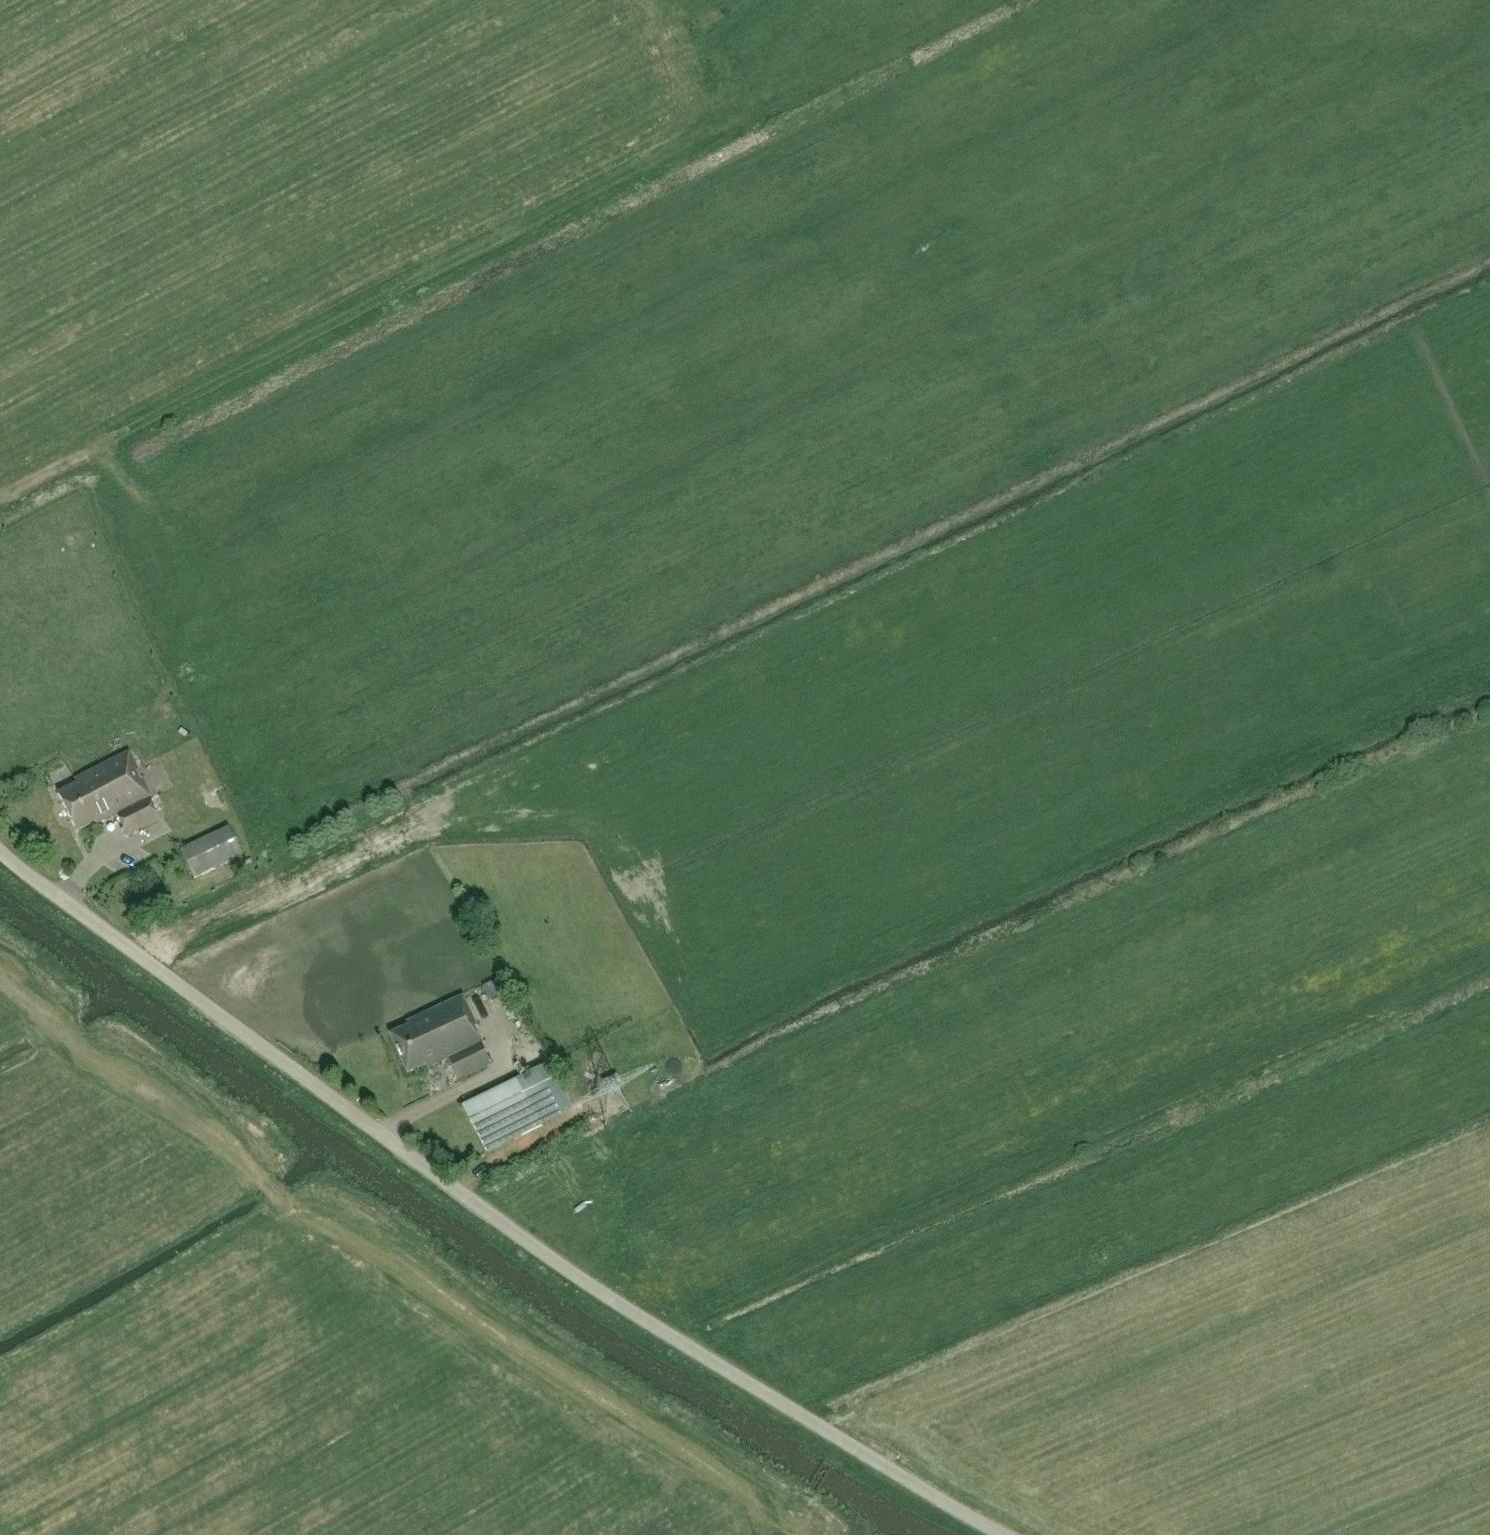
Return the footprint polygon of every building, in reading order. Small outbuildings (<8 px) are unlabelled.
[(159,822),(150,801),(152,799),(131,752),(76,778),(78,782),(59,790),(76,828),(94,820),(96,824),(116,814),(127,837),(159,822)] [(195,878),(244,854),(230,826),(181,849),(195,878)] [(431,939),(439,952),(451,945),(442,931),(431,939)] [(491,1064),(474,1027),(477,1026),(463,996),(409,1020),(411,1025),(390,1034),(407,1071),(427,1062),(429,1066),(449,1057),(459,1079),(491,1064)] [(539,1068),(464,1104),(486,1152),(562,1116),(539,1068)]
